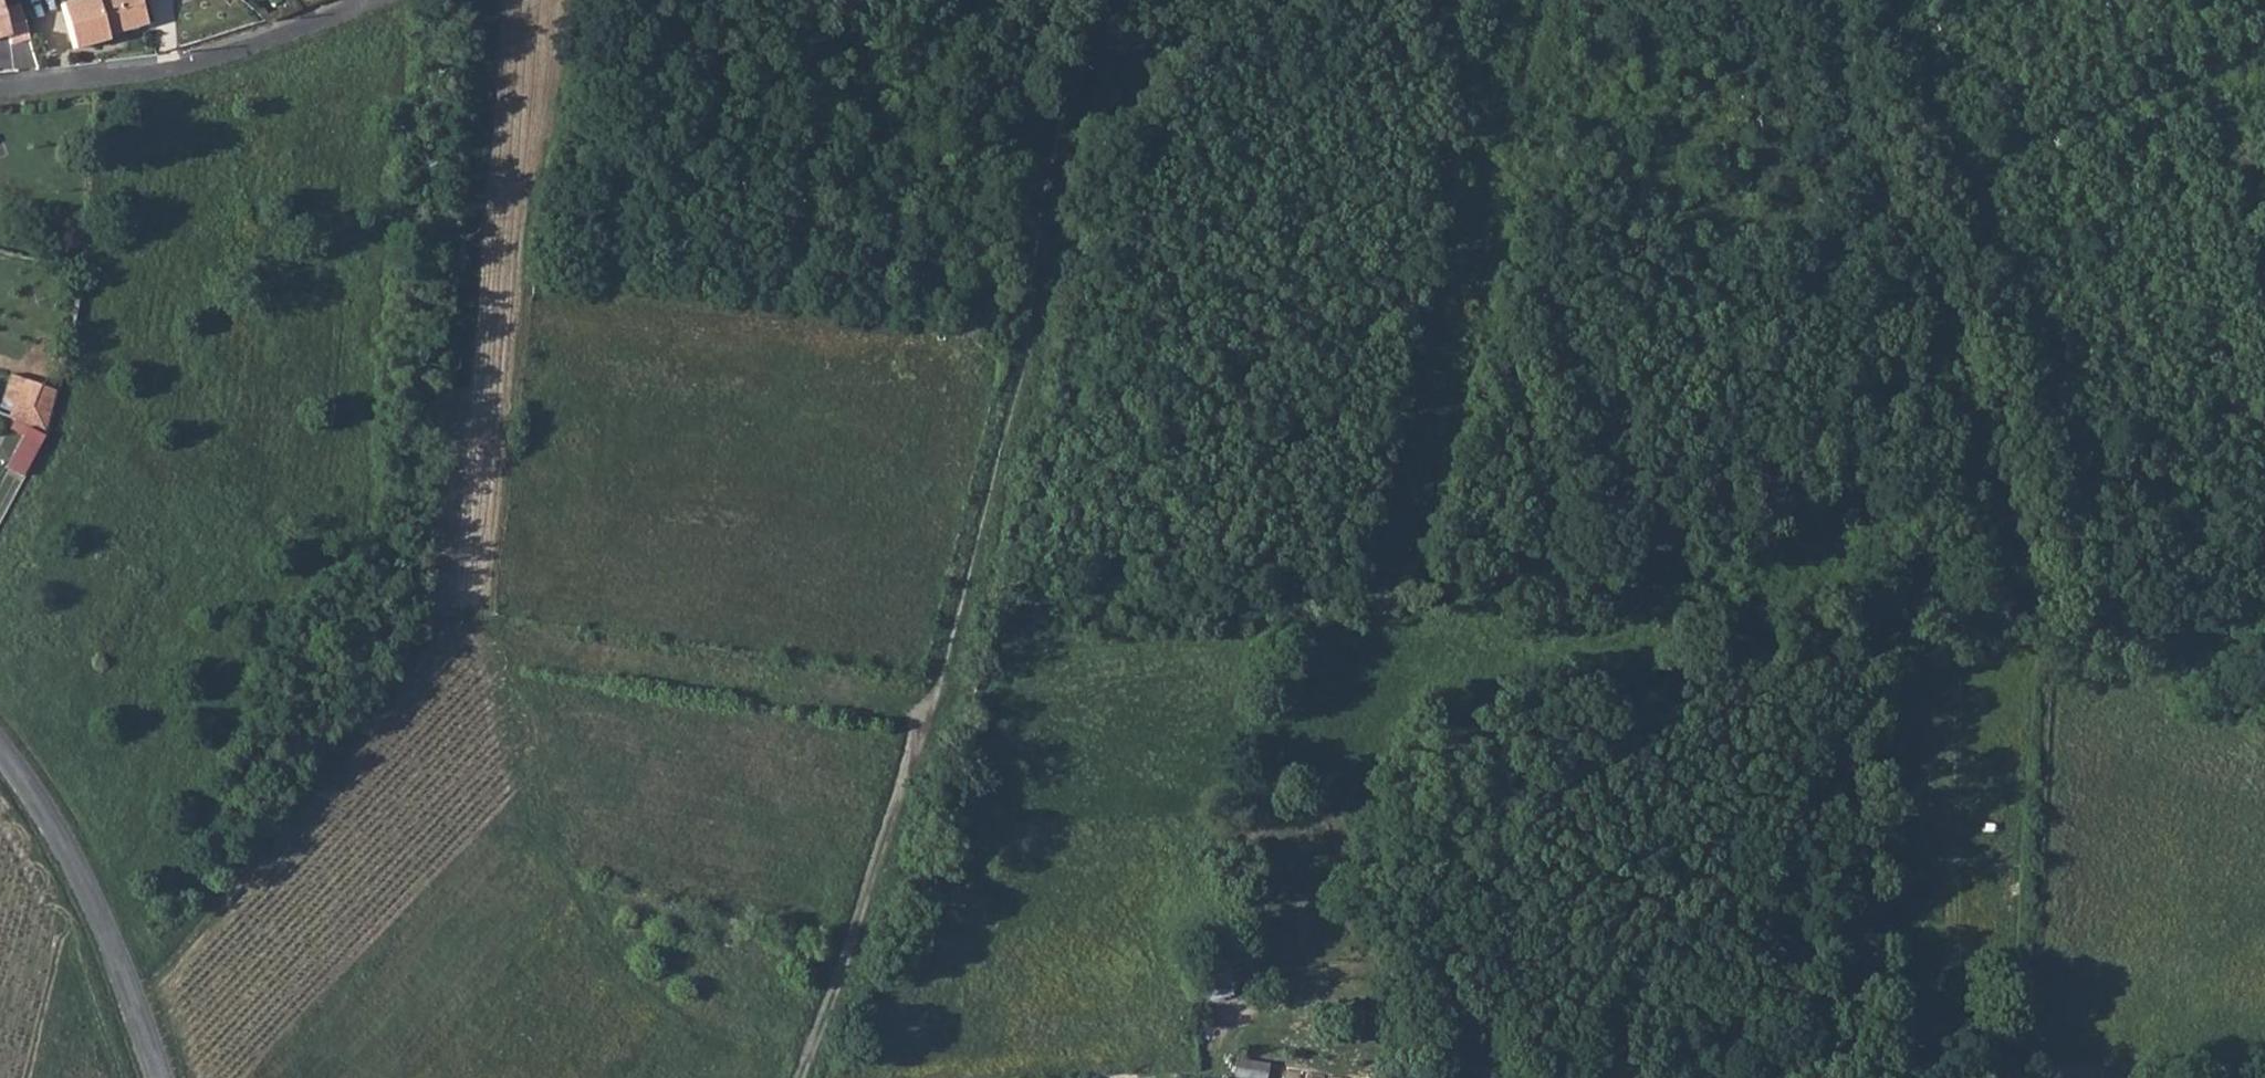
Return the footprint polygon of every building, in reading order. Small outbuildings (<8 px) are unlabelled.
[(63,4),(75,50),(109,41),(107,31),(120,28),(122,33),(147,26),(139,0),(77,0),(63,4)] [(29,39),(18,4),(2,9),(0,1),(0,36),(8,34),(11,44),(29,39)] [(980,321),(964,320),(963,337),(980,338),(980,321)] [(23,380),(7,419),(46,436),(57,392),(23,380)]
